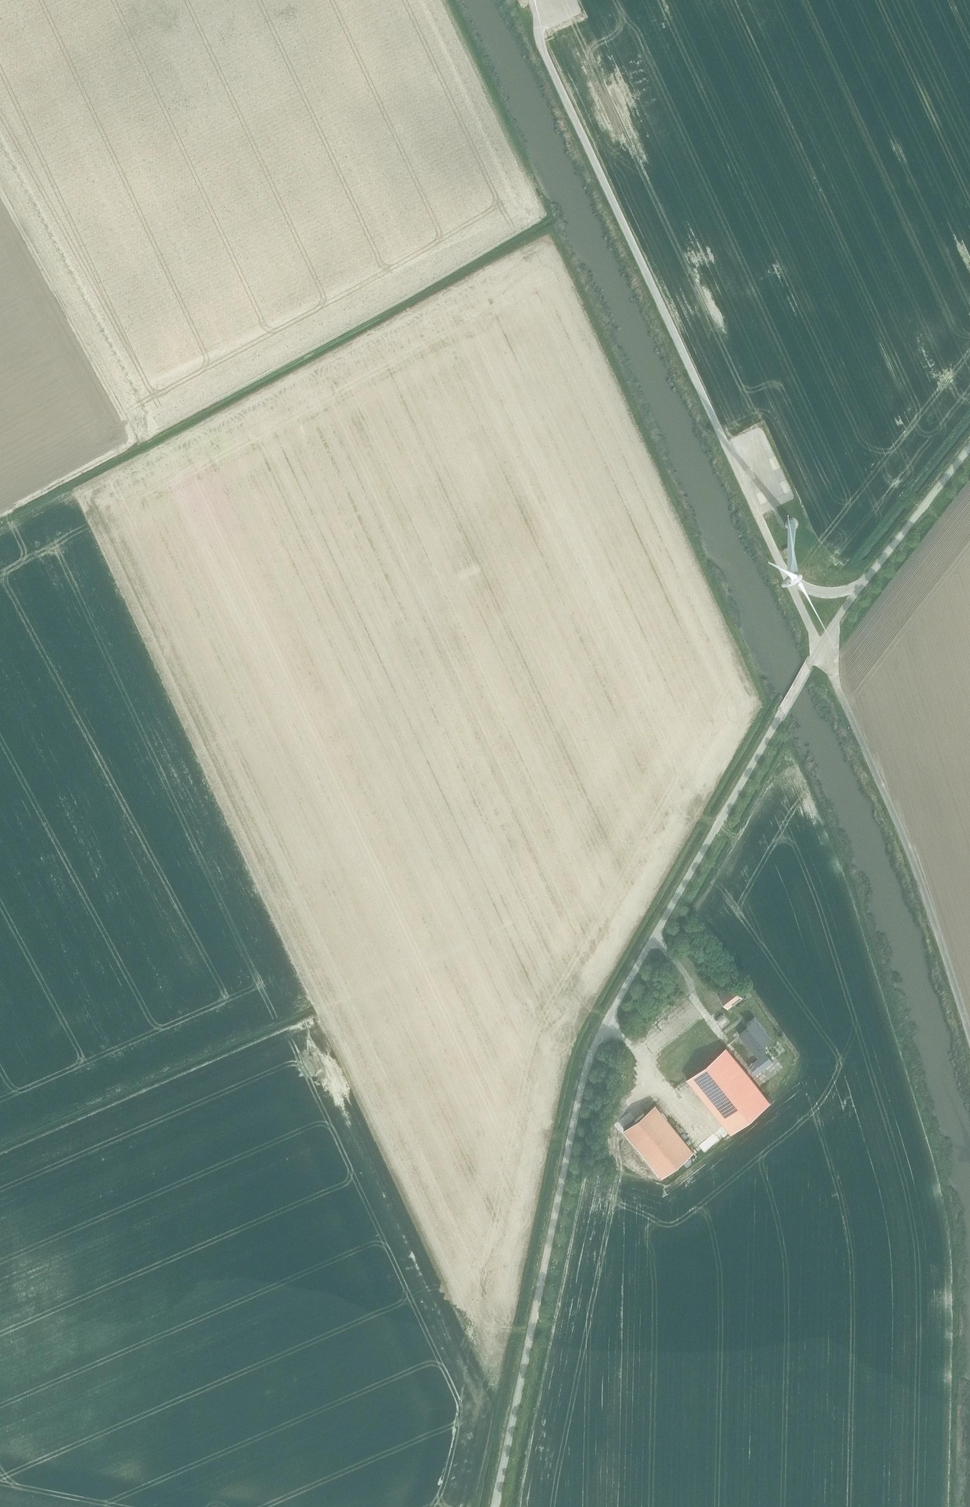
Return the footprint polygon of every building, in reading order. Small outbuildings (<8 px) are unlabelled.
[(793,537),(797,546),(802,544),(799,534),(793,537)] [(784,549),(788,557),(793,555),(789,546),(784,549)] [(730,978),(724,970),(717,975),(724,984),(730,978)] [(718,994),(728,1006),(742,995),(733,982),(718,994)] [(670,1018),(679,1009),(676,1006),(667,1015),(670,1018)] [(759,1041),(767,1034),(751,1014),(743,1020),(746,1024),(735,1032),(752,1052),(762,1044),(759,1041)] [(770,1100),(726,1045),(687,1077),(731,1132),(770,1100)] [(694,1150),(656,1102),(624,1128),(662,1175),(694,1150)]
